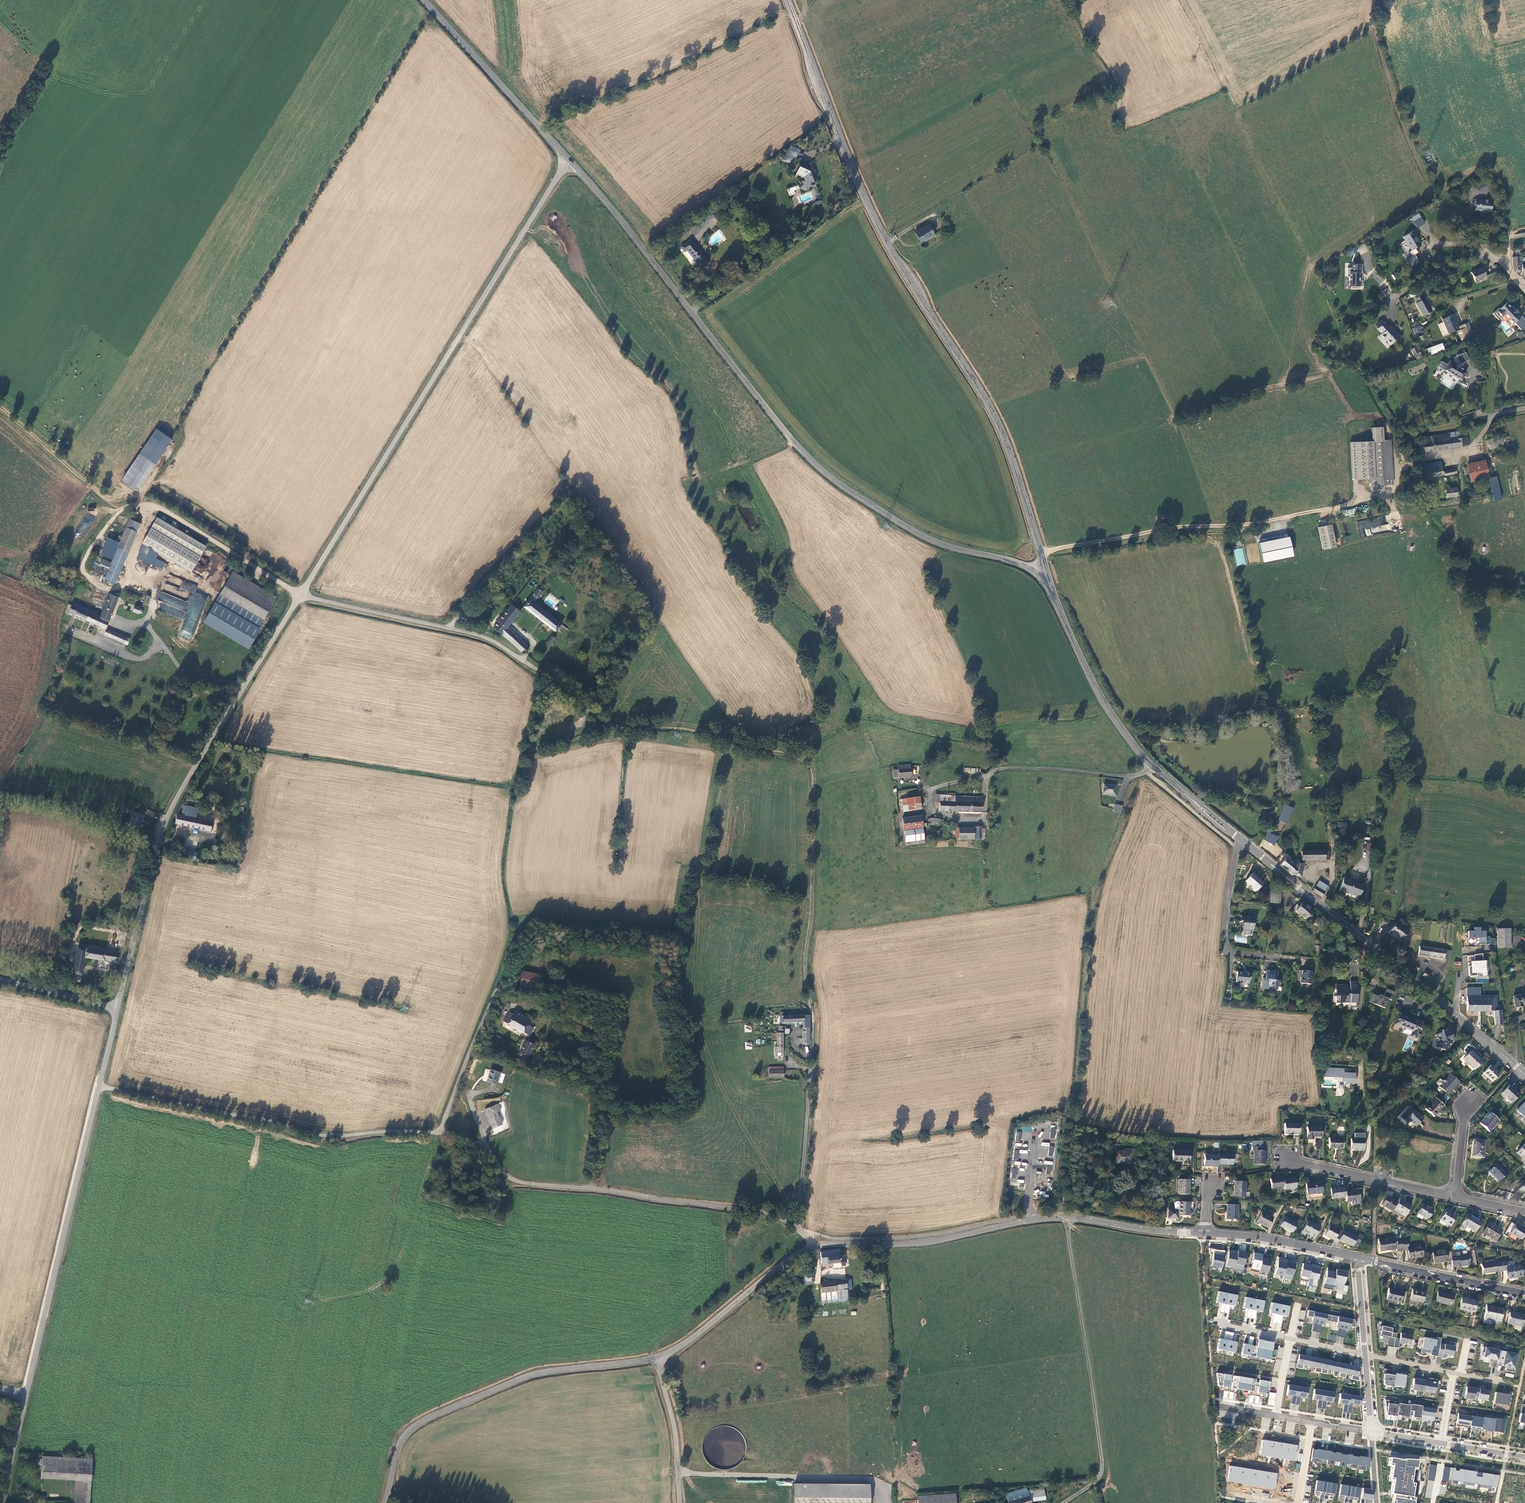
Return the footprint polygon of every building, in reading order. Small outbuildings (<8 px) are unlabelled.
[(816,181),(811,169),(800,163),(796,174),(802,177),(803,177),(805,180),(800,181),(803,190),(813,188),(811,183),(816,181)] [(1476,183),(1478,189),(1487,186),(1484,179),(1476,183)] [(789,196),(796,193),(794,190),(799,188),(798,185),(787,189),(789,196)] [(1474,199),(1473,205),(1475,207),(1475,212),(1478,212),(1481,209),(1491,210),(1492,208),(1493,208),(1493,206),(1491,206),(1492,201),(1488,201),(1488,200),(1484,200),(1474,199)] [(706,223),(715,217),(711,212),(703,218),(706,223)] [(1411,217),(1417,228),(1425,223),(1419,213),(1411,217)] [(690,220),(683,225),(686,229),(693,224),(690,220)] [(928,224),(915,233),(921,243),(935,235),(928,224)] [(1414,255),(1417,253),(1414,249),(1419,246),(1417,242),(1418,242),(1412,232),(1403,237),(1411,251),(1408,252),(1411,257),(1405,260),(1409,268),(1418,262),(1414,255)] [(706,258),(691,239),(680,247),(684,252),(687,250),(698,265),(706,258)] [(1347,251),(1350,257),(1359,252),(1356,246),(1347,251)] [(1513,271),(1516,271),(1516,273),(1520,273),(1520,272),(1522,272),(1522,274),(1524,274),(1524,265),(1522,265),(1522,262),(1519,262),(1519,257),(1512,258),(1513,271)] [(1352,268),(1347,268),(1347,276),(1349,276),(1349,286),(1351,286),(1351,288),(1358,288),(1358,286),(1362,286),(1362,281),(1359,280),(1359,277),(1362,277),(1363,272),(1362,272),(1362,264),(1353,264),(1352,268)] [(1487,279),(1482,267),(1470,272),(1476,284),(1487,279)] [(1433,312),(1425,297),(1423,298),(1422,295),(1415,299),(1417,302),(1415,303),(1423,317),(1433,312)] [(1502,309),(1501,308),(1494,314),(1499,320),(1507,314),(1512,319),(1511,320),(1515,324),(1516,323),(1522,330),(1524,328),(1524,320),(1522,317),(1521,318),(1518,314),(1520,313),(1515,307),(1514,308),(1511,305),(1510,306),(1508,308),(1506,305),(1502,309)] [(1458,329),(1452,315),(1442,319),(1448,334),(1458,329)] [(1389,327),(1385,322),(1384,323),(1381,320),(1375,325),(1378,328),(1377,329),(1381,333),(1380,335),(1384,339),(1386,339),(1390,344),(1394,340),(1397,340),(1400,337),(1395,331),(1394,331),(1389,326),(1389,327)] [(1462,343),(1471,340),(1465,323),(1459,326),(1461,331),(1458,332),(1462,343)] [(1422,347),(1427,345),(1424,335),(1418,337),(1422,347)] [(1424,358),(1444,350),(1442,343),(1421,351),(1424,358)] [(1441,362),(1438,367),(1460,380),(1466,371),(1460,368),(1464,362),(1468,360),(1465,352),(1456,356),(1457,358),(1453,364),(1449,361),(1447,365),(1441,362)] [(1425,363),(1410,368),(1412,373),(1426,367),(1425,363)] [(157,427),(122,480),(138,490),(173,438),(157,427)] [(1371,441),(1372,441),(1382,440),(1381,427),(1370,428),(1371,441)] [(1468,435),(1464,436),(1449,438),(1449,432),(1431,435),(1431,436),(1424,436),(1425,441),(1418,442),(1420,454),(1470,446),(1468,435)] [(1503,447),(1502,441),(1501,437),(1487,439),(1488,450),(1503,447)] [(1382,440),(1372,441),(1374,479),(1384,485),(1392,485),(1390,440),(1382,440)] [(1374,479),(1372,441),(1371,441),(1348,443),(1350,481),(1370,479),(1374,479)] [(1400,452),(1401,461),(1409,459),(1407,451),(1400,452)] [(1468,468),(1469,476),(1470,480),(1488,477),(1486,464),(1485,459),(1466,462),(1468,468)] [(1486,464),(1488,477),(1489,480),(1490,486),(1493,500),(1500,499),(1493,463),(1486,464)] [(1427,468),(1426,468),(1428,478),(1443,474),(1441,465),(1435,466),(1427,468)] [(1374,479),(1370,479),(1370,491),(1384,491),(1384,485),(1374,479)] [(1457,486),(1445,488),(1446,498),(1458,496),(1457,486)] [(207,546),(156,516),(141,543),(143,544),(158,553),(191,572),(207,546)] [(1385,516),(1357,521),(1358,529),(1386,524),(1385,516)] [(130,518),(126,526),(138,531),(142,523),(130,518)] [(1331,523),(1318,526),(1323,549),(1336,546),(1331,523)] [(112,559),(111,562),(123,566),(129,552),(138,531),(126,526),(119,542),(112,559)] [(119,542),(107,537),(100,555),(112,559),(119,542)] [(1262,562),(1294,557),(1291,537),(1259,542),(1262,562)] [(158,553),(143,544),(137,558),(163,568),(165,562),(156,558),(158,553)] [(1244,548),(1235,549),(1236,565),(1245,565),(1244,548)] [(115,584),(123,566),(111,562),(102,558),(100,564),(108,568),(104,580),(115,584)] [(233,571),(220,594),(264,619),(277,596),(233,571)] [(194,634),(207,596),(195,592),(197,586),(182,581),(179,589),(190,593),(187,601),(160,592),(157,600),(162,601),(158,611),(184,620),(185,616),(189,618),(189,619),(190,619),(188,626),(187,626),(185,631),(194,634)] [(534,593),(539,597),(543,592),(542,591),(543,590),(543,589),(542,588),(541,588),(540,589),(538,588),(534,593)] [(109,621),(119,596),(109,593),(100,616),(97,614),(98,612),(75,602),(73,605),(72,605),(69,611),(75,614),(75,615),(86,619),(86,620),(100,626),(103,619),(109,621)] [(147,606),(151,597),(146,594),(142,604),(147,606)] [(563,623),(530,598),(524,606),(545,623),(557,632),(563,623)] [(511,603),(492,626),(521,652),(528,645),(509,627),(521,611),(511,603)] [(143,607),(135,604),(133,612),(140,614),(140,613),(142,613),(143,613),(143,612),(144,611),(144,610),(143,609),(142,609),(143,607)] [(100,626),(106,629),(109,621),(103,619),(100,626)] [(130,638),(107,628),(104,635),(127,645),(130,638)] [(547,643),(551,646),(556,639),(552,636),(547,643)] [(894,778),(899,778),(911,777),(911,765),(898,766),(898,770),(893,770),(894,778)] [(1102,794),(1114,795),(1115,786),(1103,784),(1102,794)] [(955,802),(955,796),(952,795),(935,794),(934,804),(940,804),(940,802),(955,802)] [(981,814),(982,797),(955,796),(955,802),(940,802),(940,804),(940,811),(955,812),(955,813),(981,814)] [(902,813),(922,810),(920,797),(900,800),(902,813)] [(1294,808),(1285,804),(1278,820),(1287,824),(1294,808)] [(1120,813),(1122,806),(1114,805),(1114,809),(1113,812),(1120,813)] [(200,810),(190,807),(188,814),(187,817),(197,819),(199,814),(200,810)] [(144,818),(134,814),(128,827),(139,832),(144,818)] [(212,830),(214,824),(215,818),(199,814),(197,819),(187,817),(179,815),(176,824),(211,832),(212,830)] [(902,818),(906,846),(925,844),(923,829),(928,828),(927,823),(923,824),(921,815),(902,818)] [(959,838),(959,840),(975,840),(975,839),(975,828),(959,828),(959,838)] [(1278,837),(1270,833),(1266,841),(1274,846),(1278,837)] [(1301,860),(1306,860),(1325,860),(1325,850),(1301,850),(1301,854),(1299,854),(1299,856),(1301,856),(1301,860)] [(196,853),(182,851),(181,859),(195,861),(196,853)] [(1279,864),(1292,875),(1294,863),(1285,857),(1279,864)] [(1294,863),(1292,875),(1301,877),(1305,861),(1295,858),(1294,863)] [(1264,882),(1252,872),(1245,881),(1256,891),(1264,882)] [(1344,876),(1339,890),(1359,897),(1363,884),(1348,879),(1348,877),(1344,876)] [(1322,890),(1325,892),(1329,885),(1319,880),(1315,886),(1322,890)] [(1312,891),(1318,895),(1322,890),(1315,886),(1312,891)] [(1280,895),(1270,894),(1269,902),(1274,903),(1274,905),(1279,906),(1279,903),(1280,903),(1280,895)] [(1312,910),(1302,901),(1294,910),(1299,914),(1297,915),(1299,917),(1301,915),(1305,919),(1312,910)] [(1241,930),(1242,930),(1251,931),(1253,931),(1254,916),(1241,915),(1240,919),(1242,919),(1242,921),(1243,921),(1243,923),(1242,923),(1241,930)] [(1388,933),(1401,942),(1408,932),(1396,922),(1388,933)] [(1474,927),(1474,931),(1468,931),(1469,938),(1478,938),(1478,944),(1495,944),(1495,938),(1490,939),(1490,937),(1486,937),(1486,931),(1481,931),(1480,927),(1474,927)] [(1512,948),(1511,928),(1497,929),(1497,936),(1498,948),(1512,948)] [(1448,959),(1452,951),(1445,949),(1419,945),(1418,956),(1444,960),(1444,959),(1448,959)] [(93,951),(94,948),(89,947),(88,950),(78,948),(73,974),(82,976),(84,965),(88,966),(89,959),(118,963),(120,953),(117,952),(116,954),(106,952),(105,953),(93,951)] [(1483,953),(1474,955),(1475,961),(1471,962),(1472,966),(1468,966),(1469,976),(1478,976),(1478,973),(1488,971),(1488,960),(1483,961),(1483,953)] [(1302,970),(1302,975),(1302,978),(1300,978),(1300,983),(1312,984),(1313,971),(1302,970)] [(1275,971),(1266,971),(1266,979),(1263,979),(1262,989),(1272,990),(1277,991),(1278,988),(1280,985),(1281,981),(1275,980),(1275,981),(1273,979),(1274,978),(1275,971)] [(536,993),(540,975),(524,972),(521,990),(536,993)] [(1250,974),(1237,973),(1237,983),(1249,984),(1250,974)] [(1357,1006),(1357,997),(1358,997),(1358,981),(1350,981),(1350,986),(1347,986),(1347,984),(1336,984),(1336,996),(1338,996),(1338,1002),(1337,1002),(1337,1003),(1343,1003),(1343,1002),(1350,1002),(1350,1006),(1357,1006)] [(1379,996),(1373,994),(1369,1002),(1381,1007),(1384,1008),(1388,999),(1391,1000),(1395,992),(1387,989),(1384,996),(1379,995),(1379,996)] [(1513,995),(1516,1007),(1517,1008),(1524,1006),(1524,993),(1513,995)] [(1491,1011),(1492,995),(1481,995),(1467,995),(1466,1011),(1488,1012),(1491,1011)] [(511,1016),(508,1013),(503,1021),(528,1036),(532,1028),(526,1025),(529,1019),(515,1010),(511,1016)] [(1502,1010),(1498,1011),(1493,1011),(1495,1025),(1504,1025),(1502,1010)] [(809,1045),(809,1015),(803,1015),(786,1016),(782,1016),(782,1015),(782,1014),(781,1013),(780,1013),(780,1014),(779,1015),(779,1016),(779,1023),(802,1024),(802,1045),(809,1045)] [(1412,1032),(1411,1036),(1416,1037),(1422,1022),(1400,1013),(1395,1024),(1412,1032)] [(774,1053),(783,1053),(783,1026),(779,1026),(779,1027),(779,1033),(777,1033),(777,1046),(774,1047),(774,1053)] [(1437,1041),(1436,1043),(1438,1048),(1443,1051),(1447,1052),(1448,1049),(1453,1040),(1448,1028),(1439,1031),(1440,1032),(1434,1035),(1437,1041)] [(523,1055),(522,1059),(526,1061),(534,1046),(533,1045),(529,1043),(525,1041),(519,1053),(523,1055)] [(1474,1071),(1482,1061),(1470,1050),(1461,1060),(1474,1071)] [(1492,1082),(1499,1074),(1490,1065),(1483,1074),(1492,1082)] [(768,1067),(768,1071),(769,1078),(783,1078),(782,1067),(768,1067)] [(1343,1069),(1322,1068),(1321,1077),(1340,1078),(1340,1082),(1344,1082),(1344,1084),(1355,1084),(1355,1073),(1343,1073),(1343,1069)] [(496,1084),(499,1073),(489,1070),(486,1081),(496,1084)] [(1447,1095),(1459,1083),(1449,1073),(1441,1081),(1439,1079),(1435,1083),(1437,1086),(1447,1095)] [(1512,1103),(1518,1096),(1512,1090),(1513,1090),(1509,1086),(1502,1094),(1512,1103)] [(1433,1117),(1443,1106),(1434,1097),(1423,1108),(1433,1117)] [(1523,1117),(1522,1119),(1524,1122),(1524,1101),(1516,1111),(1523,1117)] [(484,1109),(491,1128),(500,1124),(496,1113),(499,1112),(496,1104),(484,1109)] [(1414,1127),(1422,1118),(1409,1107),(1399,1117),(1406,1124),(1408,1122),(1414,1127)] [(1489,1132),(1498,1121),(1489,1112),(1479,1123),(1489,1132)] [(1289,1123),(1284,1123),(1284,1134),(1299,1134),(1299,1123),(1289,1123)] [(1321,1127),(1304,1127),(1304,1139),(1312,1140),(1312,1137),(1321,1138),(1321,1127)] [(1107,1135),(1107,1143),(1110,1143),(1110,1145),(1118,1145),(1118,1138),(1111,1138),(1111,1135),(1107,1135)] [(1342,1149),(1342,1138),(1328,1137),(1328,1149),(1342,1149)] [(1364,1149),(1364,1139),(1353,1139),(1350,1139),(1350,1149),(1354,1149),(1364,1149)] [(1483,1158),(1485,1141),(1474,1140),(1472,1156),(1483,1158)] [(1524,1144),(1516,1153),(1524,1161),(1524,1145),(1524,1144)] [(1265,1165),(1265,1151),(1259,1151),(1259,1147),(1253,1147),(1252,1151),(1254,1151),(1255,1165),(1265,1165)] [(1115,1151),(1115,1163),(1125,1163),(1125,1166),(1133,1166),(1135,1166),(1136,1165),(1136,1164),(1137,1163),(1136,1161),(1136,1160),(1135,1160),(1133,1159),(1133,1149),(1124,1149),(1123,1151),(1115,1151)] [(1189,1165),(1190,1151),(1173,1150),(1172,1161),(1184,1162),(1184,1164),(1189,1165)] [(1218,1153),(1217,1153),(1217,1155),(1217,1164),(1233,1165),(1233,1154),(1218,1153)] [(1202,1166),(1217,1167),(1217,1164),(1217,1155),(1203,1154),(1202,1166)] [(1499,1181),(1507,1173),(1496,1163),(1488,1172),(1499,1181)] [(1283,1179),(1282,1177),(1270,1178),(1271,1189),(1283,1187),(1283,1179)] [(1283,1187),(1284,1189),(1296,1188),(1295,1178),(1283,1179),(1283,1187)] [(1189,1180),(1185,1179),(1179,1179),(1178,1194),(1189,1195),(1189,1180)] [(1244,1196),(1245,1182),(1235,1181),(1233,1196),(1244,1196)] [(1321,1182),(1306,1184),(1307,1194),(1322,1192),(1321,1182)] [(1345,1192),(1344,1187),(1330,1189),(1332,1199),(1345,1196),(1345,1192)] [(1360,1200),(1358,1190),(1345,1192),(1345,1196),(1346,1202),(1351,1201),(1360,1200)] [(1393,1209),(1397,1202),(1387,1196),(1381,1205),(1392,1211),(1393,1209)] [(1404,1200),(1400,1198),(1397,1202),(1393,1209),(1403,1216),(1410,1204),(1404,1200)] [(1174,1203),(1174,1210),(1168,1210),(1168,1218),(1177,1219),(1178,1215),(1188,1215),(1189,1202),(1176,1202),(1174,1203)] [(1237,1219),(1238,1205),(1227,1204),(1226,1218),(1237,1219)] [(1428,1220),(1433,1211),(1423,1204),(1417,1213),(1428,1220)] [(1457,1215),(1446,1209),(1440,1220),(1450,1226),(1457,1215)] [(1268,1228),(1273,1218),(1262,1211),(1256,1222),(1268,1228)] [(1474,1232),(1480,1221),(1468,1214),(1462,1224),(1474,1232)] [(1292,1232),(1297,1223),(1284,1216),(1280,1226),(1292,1232)] [(1314,1238),(1320,1226),(1316,1224),(1315,1225),(1308,1221),(1302,1231),(1310,1235),(1309,1236),(1314,1238)] [(1495,1241),(1501,1230),(1493,1226),(1493,1225),(1489,1222),(1482,1233),(1495,1241)] [(1333,1241),(1337,1243),(1339,1240),(1341,1237),(1337,1235),(1340,1230),(1330,1224),(1324,1235),(1334,1240),(1333,1241)] [(1524,1232),(1524,1230),(1515,1224),(1510,1234),(1521,1240),(1524,1232)] [(1357,1237),(1344,1230),(1341,1237),(1339,1240),(1353,1246),(1353,1245),(1357,1238),(1357,1237)] [(1396,1251),(1403,1250),(1401,1241),(1401,1239),(1395,1240),(1395,1238),(1379,1240),(1381,1251),(1396,1249),(1396,1251)] [(1401,1241),(1403,1250),(1408,1250),(1409,1258),(1417,1256),(1417,1258),(1422,1257),(1420,1245),(1407,1247),(1406,1240),(1401,1241)] [(1221,1268),(1225,1251),(1220,1250),(1220,1251),(1209,1248),(1210,1254),(1211,1254),(1210,1259),(1212,1260),(1211,1266),(1221,1268)] [(1451,1254),(1451,1252),(1446,1252),(1445,1249),(1432,1251),(1434,1263),(1442,1261),(1442,1262),(1452,1261),(1451,1257),(1451,1254)] [(1237,1251),(1233,1250),(1233,1251),(1229,1250),(1225,1267),(1230,1268),(1230,1267),(1234,1268),(1237,1251)] [(846,1263),(845,1257),(840,1257),(839,1251),(819,1253),(821,1265),(846,1263)] [(1246,1253),(1237,1251),(1234,1268),(1242,1270),(1246,1253)] [(1452,1261),(1453,1265),(1458,1265),(1458,1266),(1464,1265),(1464,1266),(1469,1265),(1467,1254),(1462,1255),(1461,1252),(1455,1253),(1456,1256),(1451,1257),(1452,1261)] [(1262,1254),(1254,1253),(1250,1271),(1258,1273),(1262,1254)] [(1271,1256),(1262,1254),(1258,1273),(1258,1274),(1267,1275),(1271,1256)] [(1287,1259),(1278,1258),(1275,1274),(1283,1276),(1287,1259)] [(1291,1280),(1295,1261),(1287,1259),(1283,1276),(1283,1278),(1291,1280)] [(1500,1262),(1499,1259),(1496,1260),(1497,1263),(1495,1263),(1495,1262),(1481,1264),(1482,1274),(1501,1271),(1500,1262)] [(1500,1262),(1501,1271),(1506,1270),(1507,1279),(1514,1278),(1514,1276),(1517,1276),(1517,1277),(1522,1276),(1520,1264),(1506,1267),(1505,1261),(1500,1262)] [(1307,1264),(1302,1264),(1299,1280),(1307,1282),(1311,1264),(1307,1264)] [(1315,1288),(1320,1266),(1311,1264),(1307,1282),(1307,1286),(1315,1288)] [(1336,1269),(1327,1268),(1323,1288),(1331,1290),(1336,1269)] [(1342,1291),(1346,1272),(1336,1269),(1333,1285),(1337,1286),(1336,1290),(1342,1291)] [(804,1285),(813,1284),(813,1275),(803,1276),(804,1285)] [(820,1294),(823,1294),(836,1292),(836,1290),(847,1289),(846,1281),(820,1284),(820,1294)] [(1403,1291),(1388,1288),(1386,1300),(1401,1303),(1403,1291)] [(836,1292),(837,1303),(848,1302),(847,1289),(836,1290),(836,1292)] [(1425,1292),(1412,1290),(1410,1299),(1423,1302),(1425,1292)] [(1237,1295),(1218,1291),(1216,1302),(1235,1306),(1237,1295)] [(823,1294),(823,1304),(837,1303),(836,1292),(823,1294)] [(1454,1295),(1437,1292),(1435,1302),(1451,1305),(1454,1295)] [(1264,1301),(1245,1297),(1243,1308),(1262,1311),(1264,1301)] [(1477,1301),(1461,1297),(1459,1309),(1474,1312),(1477,1301)] [(1290,1306),(1271,1302),(1269,1313),(1288,1317),(1290,1306)] [(1502,1308),(1486,1305),(1483,1318),(1500,1321),(1502,1308)] [(1332,1315),(1309,1310),(1307,1316),(1313,1318),(1312,1322),(1314,1323),(1312,1331),(1320,1332),(1322,1325),(1326,1325),(1327,1320),(1331,1321),(1332,1315)] [(1524,1315),(1510,1312),(1507,1323),(1522,1326),(1524,1315)] [(1354,1320),(1332,1315),(1331,1321),(1336,1322),(1335,1328),(1339,1328),(1337,1336),(1344,1337),(1346,1329),(1349,1330),(1350,1326),(1355,1327),(1354,1320)] [(1397,1329),(1381,1326),(1379,1331),(1381,1331),(1380,1336),(1389,1338),(1387,1346),(1393,1347),(1395,1338),(1397,1329)] [(1410,1345),(1412,1335),(1401,1333),(1400,1339),(1395,1338),(1393,1347),(1398,1348),(1399,1343),(1403,1344),(1403,1343),(1410,1345)] [(1337,1336),(1335,1343),(1343,1344),(1344,1337),(1337,1336)] [(1429,1339),(1424,1338),(1420,1353),(1430,1355),(1437,1357),(1440,1344),(1441,1338),(1437,1337),(1436,1338),(1429,1337),(1429,1339)] [(1237,1342),(1219,1338),(1217,1349),(1235,1353),(1237,1342)] [(1258,1346),(1244,1344),(1242,1354),(1274,1361),(1277,1350),(1272,1350),(1274,1343),(1259,1340),(1258,1346)] [(1449,1344),(1445,1343),(1444,1345),(1440,1344),(1437,1357),(1442,1358),(1443,1355),(1447,1356),(1447,1355),(1454,1356),(1455,1351),(1453,1351),(1454,1346),(1449,1345),(1449,1344)] [(1500,1351),(1483,1347),(1482,1352),(1484,1353),(1483,1357),(1493,1359),(1491,1366),(1496,1367),(1497,1363),(1500,1351)] [(1518,1354),(1500,1351),(1497,1363),(1502,1365),(1502,1366),(1506,1367),(1505,1371),(1514,1373),(1518,1354)] [(1358,1367),(1299,1354),(1297,1363),(1358,1376),(1358,1367)] [(1393,1386),(1395,1375),(1391,1375),(1392,1370),(1384,1369),(1383,1374),(1384,1374),(1383,1381),(1384,1381),(1384,1385),(1393,1386)] [(1395,1374),(1395,1375),(1393,1386),(1397,1387),(1397,1386),(1404,1387),(1406,1373),(1402,1372),(1402,1375),(1395,1374)] [(1229,1375),(1217,1373),(1218,1386),(1227,1388),(1229,1375)] [(1255,1380),(1233,1376),(1231,1388),(1253,1392),(1255,1380)] [(1423,1391),(1425,1380),(1425,1379),(1419,1378),(1419,1379),(1414,1378),(1412,1389),(1423,1391)] [(1429,1381),(1425,1380),(1423,1391),(1434,1393),(1437,1379),(1429,1378),(1429,1381)] [(1270,1382),(1259,1380),(1257,1392),(1268,1394),(1270,1382)] [(1308,1388),(1288,1385),(1286,1395),(1306,1399),(1308,1388)] [(1477,1399),(1479,1389),(1466,1386),(1464,1398),(1473,1399),(1473,1398),(1477,1399)] [(1332,1392),(1313,1389),(1312,1399),(1331,1402),(1332,1392)] [(1490,1391),(1479,1389),(1477,1399),(1489,1401),(1490,1391)] [(1223,1398),(1235,1400),(1236,1392),(1223,1391),(1223,1398)] [(1267,1405),(1274,1406),(1276,1393),(1269,1392),(1267,1405)] [(1509,1395),(1495,1392),(1493,1403),(1508,1405),(1509,1395)] [(1361,1395),(1339,1393),(1338,1403),(1360,1406),(1361,1395)] [(1399,1402),(1385,1400),(1386,1414),(1396,1416),(1397,1415),(1399,1403),(1399,1402)] [(1410,1405),(1399,1403),(1397,1415),(1400,1416),(1400,1417),(1408,1418),(1410,1405)] [(1420,1420),(1422,1406),(1410,1404),(1410,1405),(1409,1415),(1412,1416),(1412,1417),(1415,1417),(1415,1419),(1420,1420)] [(1435,1409),(1422,1407),(1420,1420),(1427,1421),(1427,1420),(1434,1421),(1435,1409)] [(1472,1414),(1458,1412),(1456,1426),(1470,1427),(1470,1426),(1472,1416),(1472,1414)] [(1483,1418),(1472,1416),(1470,1426),(1476,1427),(1476,1429),(1481,1430),(1483,1418)] [(1496,1419),(1483,1417),(1483,1418),(1481,1430),(1493,1432),(1496,1419)] [(1496,1419),(1493,1432),(1503,1433),(1505,1419),(1496,1418),(1496,1419)] [(1262,1440),(1260,1454),(1295,1460),(1297,1446),(1262,1440)] [(1340,1452),(1316,1449),(1315,1451),(1312,1450),(1311,1458),(1312,1458),(1311,1462),(1322,1463),(1322,1459),(1327,1460),(1326,1464),(1334,1465),(1334,1461),(1339,1462),(1338,1466),(1346,1467),(1347,1463),(1350,1464),(1349,1468),(1368,1471),(1370,1458),(1360,1456),(1360,1457),(1352,1456),(1352,1455),(1348,1454),(1347,1455),(1340,1454),(1340,1452)] [(88,1481),(92,1481),(93,1459),(83,1459),(83,1457),(82,1457),(81,1459),(42,1457),(41,1478),(41,1479),(88,1481)] [(1416,1497),(1413,1496),(1415,1483),(1412,1483),(1414,1469),(1417,1469),(1419,1460),(1405,1459),(1405,1460),(1391,1457),(1390,1465),(1392,1465),(1393,1465),(1391,1479),(1394,1480),(1392,1493),(1394,1494),(1393,1502),(1415,1502),(1416,1497)] [(1428,1480),(1435,1481),(1436,1465),(1430,1464),(1428,1480)] [(1229,1466),(1227,1481),(1274,1489),(1277,1474),(1229,1466)] [(1487,1491),(1494,1492),(1498,1476),(1450,1468),(1448,1480),(1454,1481),(1453,1485),(1479,1490),(1479,1488),(1487,1489),(1487,1491)] [(1336,1484),(1316,1480),(1314,1493),(1320,1494),(1319,1498),(1327,1499),(1328,1495),(1334,1496),(1336,1484)] [(794,1484),(794,1502),(870,1502),(870,1485),(794,1484)] [(1341,1485),(1338,1497),(1344,1498),(1343,1502),(1350,1502),(1351,1502),(1351,1499),(1357,1500),(1359,1488),(1341,1485)] [(1031,1502),(1027,1490),(1026,1487),(1005,1493),(1008,1502),(1031,1502)] [(1027,1490),(1031,1502),(1046,1500),(1044,1488),(1027,1490)] [(1362,1488),(1360,1502),(1365,1502),(1372,1502),(1371,1490),(1362,1488)] [(955,1493),(917,1496),(918,1500),(918,1502),(956,1502),(955,1493)]
